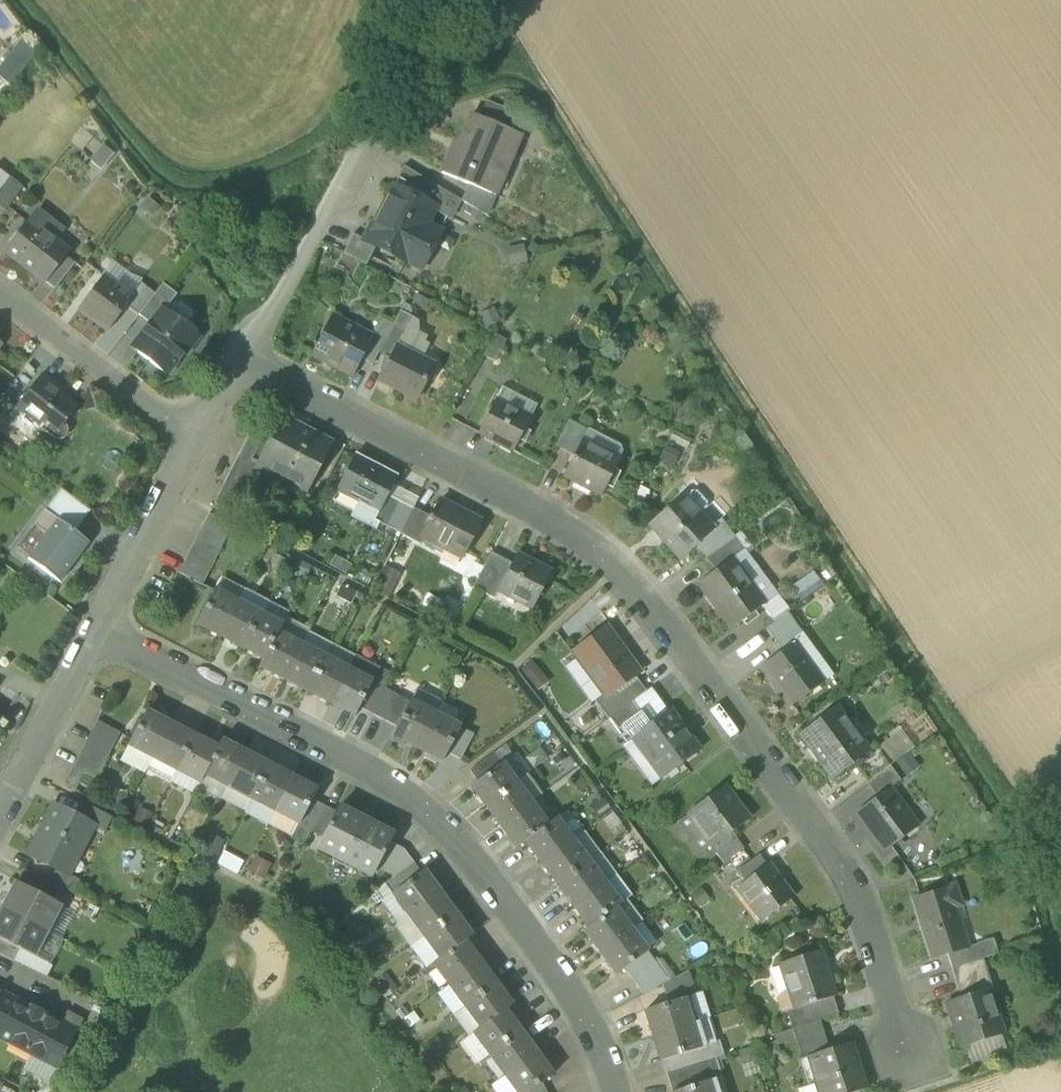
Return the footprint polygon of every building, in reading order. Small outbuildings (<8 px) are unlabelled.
[(36,54),(20,41),(0,67),(0,78),(11,87),(36,54)] [(465,185),(493,196),(519,135),(471,114),(459,143),(455,141),(441,174),(465,185)] [(90,164),(100,172),(113,156),(102,148),(90,164)] [(393,188),(428,205),(437,187),(404,167),(393,188)] [(9,178),(0,171),(0,189),(9,178)] [(5,212),(23,189),(9,178),(0,189),(0,209),(5,212)] [(459,200),(485,216),(493,196),(465,185),(459,200)] [(376,247),(407,263),(407,261),(415,247),(428,254),(439,233),(426,226),(435,209),(428,205),(393,188),(392,190),(399,193),(387,216),(381,213),(375,225),(371,227),(364,241),(376,247)] [(46,216),(38,226),(57,242),(66,232),(46,216)] [(7,252),(33,273),(57,242),(38,226),(32,221),(7,252)] [(343,254),(367,266),(376,247),(364,241),(353,235),(343,254)] [(69,252),(57,242),(33,273),(44,282),(66,256),(69,252)] [(524,245),(505,249),(509,267),(528,263),(524,245)] [(415,247),(407,261),(421,269),(428,254),(415,247)] [(44,282),(55,291),(76,264),(66,256),(44,282)] [(113,262),(102,276),(115,285),(121,277),(135,287),(139,283),(142,279),(129,274),(113,262)] [(79,308),(108,330),(126,305),(132,298),(129,296),(135,287),(121,277),(115,285),(102,276),(79,308)] [(126,305),(138,316),(154,295),(139,283),(135,287),(129,296),(132,298),(126,305)] [(163,284),(154,295),(138,316),(150,324),(162,308),(165,310),(177,295),(163,284)] [(494,307),(478,315),(485,327),(500,320),(494,307)] [(131,348),(166,376),(185,352),(179,347),(192,331),(165,310),(162,308),(150,324),(131,348)] [(393,325),(406,331),(413,319),(414,317),(401,310),(393,325)] [(355,334),(357,329),(333,317),(313,357),(351,376),(363,354),(372,337),(369,335),(367,340),(355,334)] [(375,360),(379,352),(393,325),(381,318),(372,337),(363,354),(375,360)] [(397,348),(421,360),(429,345),(425,343),(428,337),(419,332),(418,322),(413,319),(406,331),(397,348)] [(406,331),(393,325),(379,352),(391,358),(396,347),(397,348),(406,331)] [(369,335),(357,329),(355,334),(367,340),(369,335)] [(179,347),(185,352),(198,335),(192,331),(179,347)] [(484,357),(495,363),(506,341),(495,335),(484,357)] [(378,382),(415,401),(433,366),(421,360),(397,348),(396,347),(391,358),(378,382)] [(37,428),(51,440),(56,442),(61,441),(65,438),(66,435),(66,429),(62,425),(75,408),(48,387),(51,384),(39,375),(15,406),(39,425),(37,428)] [(502,388),(494,402),(530,420),(537,406),(502,388)] [(478,433),(513,451),(530,420),(494,402),(478,433)] [(305,489),(307,490),(331,445),(280,418),(271,435),(278,438),(263,466),(278,474),(281,469),(308,483),(305,489)] [(555,449),(571,457),(579,440),(583,432),(567,424),(555,449)] [(214,510),(235,521),(263,466),(278,438),(271,435),(256,427),(214,510)] [(583,432),(579,440),(618,460),(622,452),(620,446),(585,429),(583,432)] [(691,440),(674,431),(668,442),(686,451),(691,440)] [(561,475),(600,495),(618,460),(579,440),(571,457),(561,475)] [(665,447),(658,462),(672,469),(679,454),(665,447)] [(353,515),(372,525),(374,521),(379,510),(387,495),(392,485),(395,479),(354,457),(338,488),(360,500),(353,515)] [(392,485),(387,495),(400,501),(414,508),(419,499),(392,485)] [(639,486),(628,507),(639,512),(650,491),(639,486)] [(331,503),(353,515),(360,500),(338,488),(331,503)] [(61,490),(45,511),(57,520),(75,533),(90,512),(61,490)] [(691,492),(684,499),(699,516),(707,509),(706,503),(696,492),(691,492)] [(374,521),(386,527),(400,501),(387,495),(379,510),(374,521)] [(650,525),(680,559),(696,544),(712,529),(710,528),(710,527),(699,516),(684,499),(681,496),(650,525)] [(431,517),(414,508),(400,501),(386,527),(400,535),(418,544),(423,536),(422,536),(431,517)] [(449,546),(464,554),(480,522),(463,513),(462,516),(438,504),(431,517),(422,536),(423,536),(448,549),(449,546)] [(707,509),(699,516),(710,527),(721,516),(711,505),(707,509)] [(45,511),(34,526),(46,535),(57,520),(45,511)] [(210,515),(204,527),(226,538),(232,527),(210,515)] [(75,533),(57,520),(46,535),(28,560),(59,583),(89,543),(75,533)] [(696,544),(706,558),(734,538),(721,520),(710,528),(712,529),(696,544)] [(46,535),(34,526),(16,550),(28,560),(46,535)] [(204,527),(198,539),(220,550),(226,538),(204,527)] [(743,551),(734,538),(706,558),(714,570),(729,559),(730,560),(743,551)] [(198,539),(192,550),(214,562),(220,550),(198,539)] [(208,573),(214,562),(192,550),(186,562),(208,573)] [(730,560),(763,605),(776,595),(743,551),(730,560)] [(473,589),(488,597),(493,587),(498,589),(511,564),(491,554),(473,589)] [(334,556),(328,567),(346,576),(352,566),(334,556)] [(498,589),(533,607),(550,575),(515,557),(511,564),(498,589)] [(698,582),(732,627),(760,607),(763,605),(730,560),(729,559),(714,570),(698,582)] [(201,585),(208,573),(186,562),(180,574),(201,585)] [(384,566),(371,591),(388,599),(401,574),(384,566)] [(812,572),(790,588),(801,603),(823,587),(812,572)] [(214,591),(238,603),(246,589),(221,577),(214,591)] [(358,592),(342,584),(335,597),(351,606),(358,592)] [(238,603),(262,615),(269,601),(246,589),(238,603)] [(196,624),(221,637),(238,603),(214,591),(196,624)] [(788,612),(776,595),(763,605),(760,607),(773,624),(788,613),(788,612)] [(289,612),(269,601),(262,615),(281,626),(285,618),(289,612)] [(221,637),(244,649),(262,615),(238,603),(221,637)] [(765,629),(779,648),(791,638),(801,631),(788,613),(773,624),(765,629)] [(244,649),(264,659),(277,634),(281,626),(262,615),(244,649)] [(281,626),(277,634),(301,646),(308,632),(309,630),(285,618),(281,626)] [(604,696),(605,697),(634,677),(639,673),(606,629),(573,653),(577,660),(597,686),(600,683),(607,693),(604,696)] [(791,638),(794,641),(823,682),(833,674),(801,631),(791,638)] [(301,646),(324,658),(331,644),(308,632),(301,646)] [(260,667),(284,679),(301,646),(277,634),(264,659),(260,667)] [(760,665),(790,706),(823,682),(794,641),(760,665)] [(355,656),(331,644),(324,658),(348,670),(355,656)] [(284,679),(307,691),(324,658),(301,646),(284,679)] [(307,691),(331,703),(348,670),(324,658),(307,691)] [(597,686),(577,660),(565,669),(592,705),(594,703),(604,696),(597,686)] [(536,665),(523,674),(535,692),(548,683),(536,665)] [(371,683),(348,670),(331,703),(354,716),(358,709),(371,683)] [(608,720),(609,720),(632,703),(646,693),(634,677),(605,697),(604,696),(595,702),(608,720)] [(358,709),(370,715),(384,690),(371,683),(358,709)] [(597,686),(604,696),(607,693),(600,683),(597,686)] [(646,693),(632,703),(649,726),(668,712),(652,688),(646,693)] [(409,703),(384,690),(370,715),(396,728),(409,703)] [(415,690),(409,703),(434,716),(441,703),(415,690)] [(418,748),(434,716),(409,703),(396,728),(392,736),(393,737),(394,736),(418,748)] [(633,738),(649,726),(632,703),(609,720),(626,744),(627,745),(634,739),(633,738)] [(799,733),(832,779),(851,765),(868,752),(849,727),(855,722),(841,703),(799,733)] [(129,746),(152,759),(170,725),(146,712),(129,746)] [(633,738),(634,739),(663,779),(698,753),(668,712),(649,726),(633,738)] [(458,728),(434,716),(418,748),(441,760),(440,762),(442,763),(449,748),(460,727),(459,727),(458,728)] [(95,721),(89,732),(113,745),(119,733),(102,724),(95,721)] [(152,759),(176,771),(194,737),(170,725),(152,759)] [(449,748),(461,754),(471,733),(460,727),(449,748)] [(900,731),(878,746),(892,765),(894,763),(908,753),(914,749),(900,731)] [(89,732),(83,744),(107,756),(113,745),(89,732)] [(199,783),(204,775),(217,749),(194,737),(176,771),(199,783)] [(651,787),(663,779),(634,739),(627,745),(626,744),(622,746),(651,787)] [(204,775),(228,788),(245,754),(221,742),(217,749),(204,775)] [(83,744),(77,756),(101,768),(107,756),(83,744)] [(493,754),(501,765),(514,756),(505,745),(493,754)] [(152,759),(129,746),(121,763),(144,774),(152,759)] [(540,747),(525,758),(533,769),(548,759),(540,747)] [(851,765),(865,785),(889,767),(874,748),(868,752),(851,765)] [(920,769),(908,753),(894,763),(906,779),(920,769)] [(228,788),(251,800),(269,766),(245,754),(228,788)] [(473,769),(481,780),(501,765),(493,754),(473,769)] [(514,756),(501,765),(515,783),(527,774),(530,772),(516,754),(514,756)] [(95,780),(101,768),(77,756),(71,768),(74,769),(83,774),(84,774),(95,780)] [(169,783),(176,771),(152,759),(144,774),(150,778),(156,777),(169,783)] [(471,788),(484,806),(515,783),(501,765),(481,780),(471,788)] [(251,800),(274,812),(292,778),(269,766),(251,800)] [(900,782),(889,767),(865,785),(875,798),(888,789),(889,790),(900,782)] [(65,786),(74,790),(83,774),(74,769),(65,786)] [(176,771),(169,783),(194,795),(197,789),(199,783),(176,771)] [(527,774),(515,783),(530,804),(543,795),(527,774)] [(221,801),(228,788),(204,775),(199,783),(197,789),(221,801)] [(316,791),(292,778),(274,812),(297,824),(296,826),(297,826),(297,827),(299,825),(311,801),(316,791)] [(484,806),(499,827),(530,804),(515,783),(484,806)] [(712,845),(712,846),(748,820),(723,787),(688,813),(689,815),(712,845)] [(228,788),(221,801),(244,813),(251,800),(228,788)] [(856,812),(884,852),(917,828),(889,790),(888,789),(875,798),(856,812)] [(128,792),(115,791),(113,806),(127,807),(128,792)] [(600,798),(587,807),(598,822),(611,812),(600,798)] [(267,826),(274,812),(251,800),(244,813),(244,814),(267,826)] [(304,844),(310,833),(323,807),(311,801),(299,825),(297,827),(297,826),(291,838),(304,844)] [(515,849),(523,843),(546,826),(530,804),(499,827),(515,849)] [(57,870),(68,876),(69,875),(64,873),(78,845),(83,848),(93,827),(82,821),(54,806),(45,825),(44,824),(42,827),(46,828),(37,844),(34,842),(33,845),(35,845),(29,856),(57,870)] [(93,827),(105,833),(112,819),(89,807),(82,821),(93,827)] [(154,815),(137,807),(130,820),(146,829),(154,815)] [(335,813),(323,807),(310,833),(321,839),(335,813)] [(316,849),(372,877),(378,866),(390,844),(393,838),(370,826),(371,824),(361,819),(360,820),(337,809),(335,813),(321,839),(316,849)] [(566,811),(554,820),(571,842),(583,833),(566,811)] [(274,812),(267,826),(291,838),(297,826),(296,826),(297,824),(274,812)] [(712,845),(689,815),(677,824),(699,855),(712,845)] [(523,843),(540,865),(571,842),(554,820),(546,826),(523,843)] [(46,828),(42,827),(34,842),(37,844),(46,828)] [(583,833),(571,842),(587,863),(597,855),(599,854),(584,833),(583,833)] [(211,835),(201,853),(215,860),(225,843),(211,835)] [(716,852),(724,864),(744,849),(736,837),(716,852)] [(540,865),(556,886),(587,863),(571,842),(540,865)] [(386,871),(392,878),(412,863),(404,851),(390,844),(378,866),(386,871)] [(64,873),(69,875),(83,848),(78,845),(64,873)] [(243,862),(224,852),(217,865),(236,876),(243,862)] [(740,866),(748,877),(766,863),(758,853),(740,866)] [(597,855),(587,863),(603,884),(613,876),(597,855)] [(255,857),(247,872),(263,880),(271,865),(255,857)] [(748,902),(761,920),(793,896),(791,894),(789,896),(779,883),(782,881),(768,862),(766,863),(748,877),(740,882),(752,898),(748,902)] [(421,874),(412,863),(392,878),(383,885),(381,886),(390,898),(392,897),(391,896),(421,874)] [(572,907),(603,884),(587,863),(556,886),(572,907)] [(57,870),(50,884),(54,886),(73,895),(81,881),(69,875),(68,876),(57,870)] [(48,900),(54,886),(50,884),(26,872),(19,885),(48,900)] [(392,897),(407,918),(437,895),(422,874),(421,874),(391,896),(392,897)] [(613,876),(603,884),(619,906),(624,902),(629,897),(613,876)] [(736,886),(748,902),(752,898),(740,882),(736,886)] [(614,909),(619,906),(603,884),(572,907),(588,929),(614,909)] [(3,909),(6,910),(50,933),(62,909),(63,907),(48,900),(19,885),(14,897),(11,903),(7,901),(3,909)] [(390,898),(381,886),(374,892),(397,925),(407,918),(392,897),(390,898)] [(913,900),(932,959),(947,955),(965,949),(965,948),(952,908),(958,906),(952,887),(913,900)] [(701,888),(689,897),(698,909),(710,900),(701,888)] [(407,918),(422,939),(453,916),(437,895),(407,918)] [(619,906),(614,909),(630,931),(640,923),(624,902),(619,906)] [(74,915),(62,909),(50,933),(61,939),(74,915)] [(599,953),(630,931),(614,909),(588,929),(583,932),(599,953)] [(50,933),(6,910),(0,922),(0,942),(20,952),(36,960),(50,933)] [(422,939),(438,961),(463,942),(469,938),(453,916),(422,939)] [(410,949),(422,939),(407,918),(397,925),(394,927),(410,949)] [(640,923),(630,931),(646,952),(656,944),(640,923)] [(646,952),(630,931),(599,953),(615,974),(623,968),(646,952)] [(50,933),(36,960),(50,967),(64,940),(61,939),(50,933)] [(947,955),(951,969),(983,959),(998,954),(993,938),(976,944),(977,944),(965,948),(965,949),(947,955)] [(422,939),(410,949),(425,970),(431,966),(438,961),(422,939)] [(15,963),(20,952),(0,942),(0,956),(15,963)] [(431,966),(447,988),(479,964),(463,942),(438,961),(431,966)] [(793,1008),(794,1010),(832,998),(835,997),(819,951),(779,965),(793,1008)] [(20,952),(15,963),(47,978),(52,968),(50,967),(36,960),(20,952)] [(643,995),(662,985),(668,982),(646,952),(623,968),(643,995)] [(992,988),(983,959),(951,969),(961,998),(987,990),(987,992),(993,990),(992,988)] [(447,988),(462,1009),(494,985),(479,964),(447,988)] [(687,972),(668,982),(662,985),(668,1004),(682,1000),(683,1000),(695,996),(687,972)] [(462,1009),(479,1030),(503,1011),(510,1007),(494,985),(462,1009)] [(452,1016),(462,1009),(447,988),(436,995),(452,1016)] [(961,1049),(966,1048),(996,1038),(992,1027),(998,1025),(987,992),(987,990),(961,998),(946,1003),(961,1049)] [(695,996),(683,1000),(690,1025),(708,1019),(710,1018),(703,993),(695,996)] [(786,1010),(792,1030),(816,1023),(838,1016),(832,998),(794,1010),(793,1008),(786,1010)] [(4,1000),(0,1008),(0,1038),(32,1054),(34,1055),(41,1041),(26,1033),(34,1016),(4,1000)] [(645,1011),(653,1037),(690,1025),(683,1000),(682,1000),(668,1004),(645,1011)] [(88,1039),(95,1043),(112,1010),(105,1007),(88,1039)] [(462,1009),(452,1016),(468,1038),(473,1034),(479,1030),(462,1009)] [(66,1053),(77,1032),(63,1025),(37,1011),(34,1016),(26,1033),(41,1041),(66,1053)] [(473,1034),(489,1056),(519,1033),(503,1011),(479,1030),(473,1034)] [(66,1018),(63,1025),(77,1032),(80,1025),(66,1018)] [(708,1019),(690,1025),(697,1047),(715,1041),(708,1019)] [(825,1050),(816,1023),(792,1030),(801,1058),(809,1056),(825,1050)] [(697,1047),(690,1025),(653,1037),(662,1061),(663,1061),(698,1049),(697,1047)] [(1002,1036),(998,1025),(992,1027),(996,1038),(1001,1037),(1002,1036)] [(489,1056),(505,1077),(535,1054),(519,1033),(489,1056)] [(489,1056),(473,1034),(468,1038),(459,1045),(474,1066),(489,1056)] [(1001,1037),(996,1038),(966,1048),(971,1064),(1006,1053),(1001,1037)] [(663,1061),(667,1074),(716,1058),(724,1056),(719,1040),(715,1041),(697,1047),(698,1049),(663,1061)] [(41,1041),(34,1055),(59,1068),(66,1053),(41,1041)] [(821,1091),(854,1091),(864,1089),(849,1043),(825,1050),(809,1056),(821,1091)] [(741,1065),(757,1059),(753,1046),(736,1051),(741,1065)] [(34,1055),(32,1054),(23,1071),(44,1082),(53,1086),(61,1071),(62,1069),(59,1068),(34,1055)] [(535,1054),(505,1077),(516,1091),(531,1091),(542,1084),(552,1076),(535,1054)] [(809,1056),(801,1058),(798,1059),(807,1087),(799,1090),(800,1091),(821,1091),(809,1056)] [(716,1058),(667,1074),(673,1091),(694,1086),(707,1081),(707,1083),(723,1078),(716,1058)] [(757,1059),(741,1065),(745,1079),(762,1074),(757,1059)] [(44,1082),(39,1091),(69,1091),(76,1079),(61,1071),(53,1086),(44,1082)] [(505,1077),(493,1085),(499,1091),(516,1091),(505,1077)] [(707,1083),(710,1091),(727,1091),(723,1078),(707,1083)] [(707,1083),(707,1081),(694,1086),(673,1091),(710,1091),(707,1083)] [(542,1084),(531,1091),(546,1091),(542,1084)]
